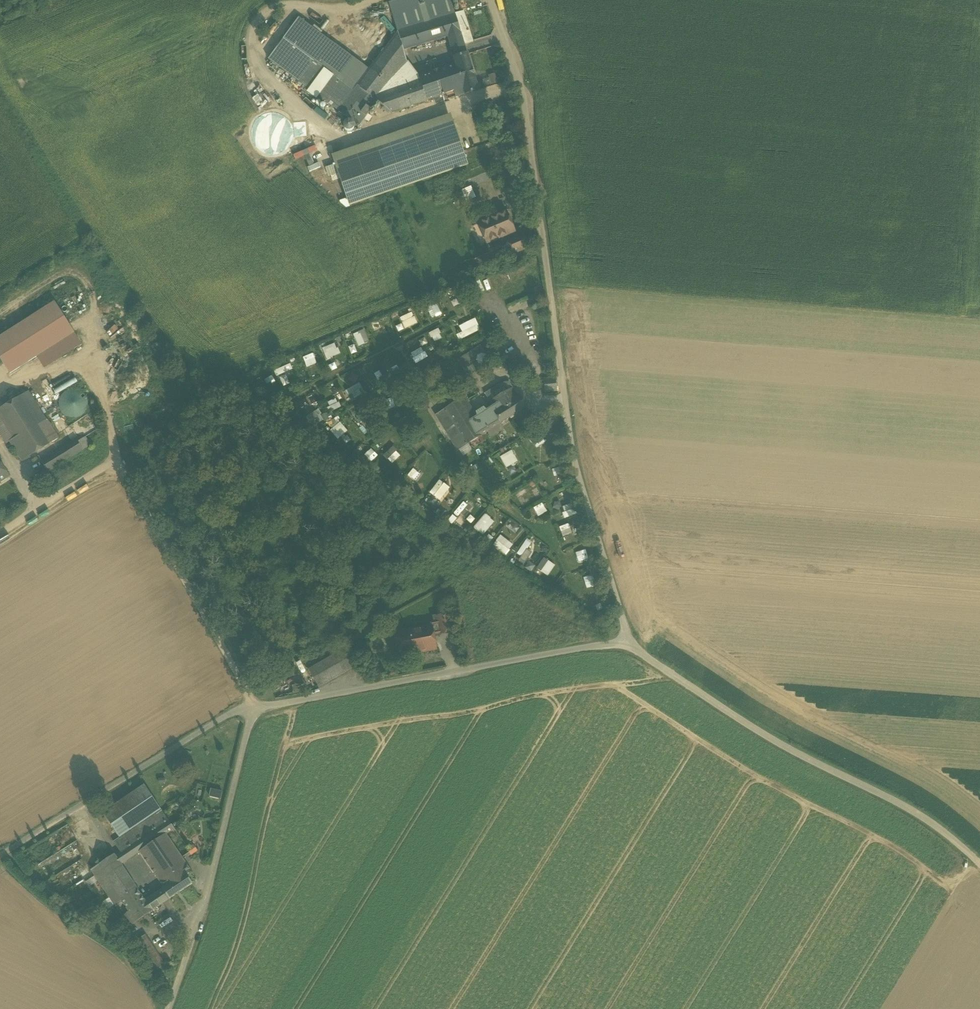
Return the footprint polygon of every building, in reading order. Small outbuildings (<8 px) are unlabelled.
[(391,3),(399,30),(405,49),(447,36),(461,32),(455,14),(451,0),(400,0),(391,3)] [(461,32),(465,44),(473,41),(464,11),(455,14),(461,32)] [(368,69),(299,18),(268,59),(337,110),(355,87),(368,69)] [(357,86),(372,98),(421,81),(419,76),(408,63),(405,49),(399,30),(357,86)] [(447,36),(454,58),(467,54),(468,54),(465,44),(461,32),(447,36)] [(467,54),(454,58),(456,64),(447,67),(454,91),(463,88),(465,95),(478,91),(467,54)] [(427,100),(454,91),(447,67),(419,76),(421,81),(427,100)] [(495,74),(489,76),(491,85),(497,83),(495,74)] [(427,100),(421,81),(372,98),(391,112),(427,100)] [(355,87),(337,110),(358,125),(375,102),(355,87)] [(450,116),(333,156),(350,205),(467,164),(450,116)] [(315,146),(293,155),(295,160),(304,156),(309,154),(317,151),(315,146)] [(309,154),(304,156),(309,167),(313,165),(309,154)] [(308,168),(310,172),(320,168),(318,163),(308,168)] [(338,174),(334,165),(325,169),(328,177),(338,174)] [(505,213),(479,224),(488,243),(513,232),(505,213)] [(507,237),(510,253),(527,250),(524,234),(507,237)] [(10,374),(74,333),(55,302),(0,337),(0,359),(10,374)] [(426,306),(431,317),(440,314),(436,302),(426,306)] [(404,328),(417,323),(413,312),(400,316),(404,328)] [(475,318),(459,326),(460,329),(455,331),(459,340),(481,329),(475,318)] [(374,325),(377,335),(387,332),(384,323),(374,325)] [(429,332),(434,341),(443,337),(438,328),(429,332)] [(358,346),(369,341),(364,329),(353,333),(358,346)] [(322,347),(326,358),(339,354),(336,343),(322,347)] [(428,343),(422,346),(427,355),(433,352),(428,343)] [(355,344),(349,346),(351,353),(357,352),(355,344)] [(480,346),(458,360),(465,372),(487,358),(480,346)] [(416,363),(427,357),(422,347),(410,353),(416,363)] [(350,372),(346,384),(354,386),(358,374),(350,372)] [(492,406),(471,419),(481,435),(486,431),(491,438),(504,429),(500,423),(526,406),(519,395),(517,397),(507,381),(485,395),(492,406)] [(360,383),(345,389),(350,400),(365,393),(360,383)] [(67,391),(65,393),(64,394),(63,396),(62,398),(61,401),(61,403),(61,407),(62,409),(63,411),(65,413),(67,415),(70,416),(73,417),(76,418),(79,417),(82,416),(84,414),(86,413),(88,410),(89,408),(90,404),(89,400),(89,397),(87,395),(85,392),(81,390),(78,389),(76,389),(72,389),(70,390),(67,391)] [(22,462),(59,439),(47,419),(51,417),(34,390),(0,410),(0,434),(6,444),(10,442),(22,462)] [(330,407),(320,414),(323,418),(341,406),(335,398),(327,403),(330,407)] [(460,401),(436,416),(458,449),(481,435),(471,419),(460,401)] [(311,427),(324,420),(318,409),(305,416),(311,427)] [(330,427),(340,422),(338,417),(327,422),(330,427)] [(340,422),(330,430),(337,439),(347,430),(340,422)] [(346,443),(350,439),(345,433),(340,437),(346,443)] [(40,461),(47,472),(91,446),(86,437),(78,442),(76,439),(40,461)] [(390,463),(400,456),(394,447),(384,453),(390,463)] [(500,455),(505,467),(518,462),(513,450),(500,455)] [(9,477),(0,463),(0,483),(9,477)] [(413,468),(408,475),(415,480),(420,474),(413,468)] [(439,500),(450,487),(440,479),(429,492),(439,500)] [(523,505),(533,499),(525,488),(516,494),(523,505)] [(463,501),(456,508),(462,513),(454,522),(459,525),(473,509),(463,501)] [(543,502),(533,507),(538,516),(547,511),(543,502)] [(573,503),(562,507),(565,518),(577,514),(573,503)] [(473,527),(482,535),(495,521),(485,513),(473,527)] [(506,554),(513,545),(501,534),(493,544),(506,554)] [(524,564),(532,552),(527,549),(532,542),(527,539),(517,554),(521,556),(518,560),(524,564)] [(582,560),(591,558),(589,548),(580,550),(582,560)] [(543,557),(536,569),(548,576),(555,564),(543,557)] [(525,568),(532,571),(535,564),(528,561),(525,568)] [(593,576),(584,577),(586,587),(595,586),(593,576)] [(449,614),(437,616),(441,634),(441,635),(452,633),(449,614)] [(431,623),(432,628),(433,635),(441,634),(437,616),(437,615),(432,616),(433,623),(431,623)] [(413,629),(402,631),(406,653),(408,655),(413,654),(415,651),(427,649),(429,651),(434,650),(435,647),(433,635),(432,628),(413,631),(413,629)] [(342,650),(307,669),(317,687),(352,667),(342,650)] [(298,654),(290,657),(294,667),(302,663),(298,654)] [(118,837),(158,809),(142,785),(102,814),(118,837)] [(138,853),(164,835),(172,830),(158,809),(118,837),(112,842),(120,853),(126,862),(138,853)] [(158,882),(184,864),(164,835),(138,853),(158,882)] [(44,862),(48,869),(61,861),(56,853),(44,862)] [(115,856),(121,865),(126,862),(120,853),(115,856)] [(121,901),(137,890),(121,865),(115,856),(114,855),(91,870),(114,905),(121,901)] [(185,876),(190,872),(184,864),(158,882),(163,889),(184,874),(185,876)] [(185,876),(191,883),(195,880),(190,872),(185,876)] [(163,889),(169,899),(191,884),(191,883),(185,876),(184,874),(163,889)] [(169,899),(163,889),(145,902),(151,911),(157,907),(161,905),(169,899)] [(151,911),(145,902),(137,890),(121,901),(129,912),(122,917),(129,927),(151,911)]
